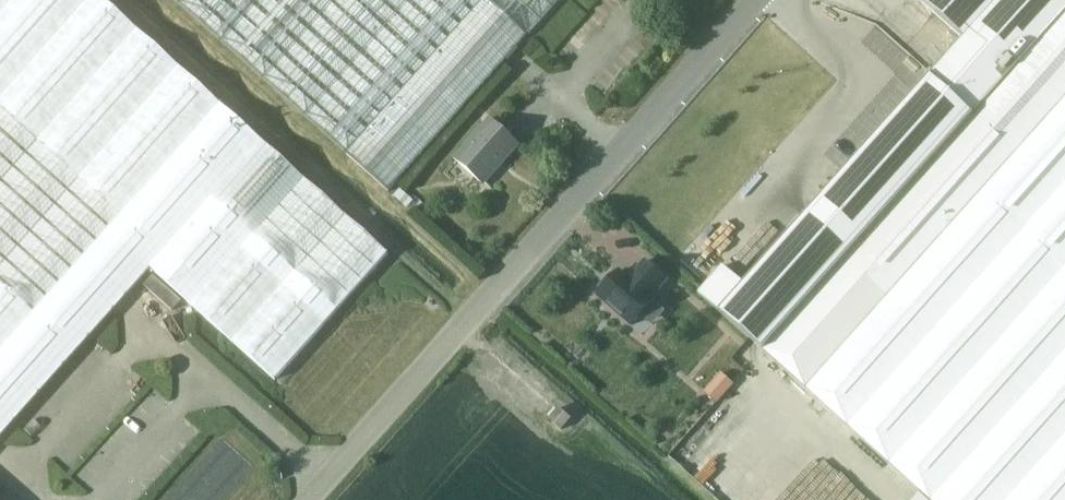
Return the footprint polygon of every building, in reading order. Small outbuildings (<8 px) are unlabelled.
[(150,268),(275,379),(388,253),(305,178),(262,141),(105,0),(0,0),(0,436),(150,268)] [(389,192),(527,37),(560,0),(174,0),(389,192)] [(762,351),(928,499),(1064,499),(1064,0),(923,0),(922,1),(963,39),(935,70),(974,105),(762,351)] [(723,266),(698,294),(718,312),(728,321),(762,351),(974,105),(935,70),(743,284),(723,266)] [(483,183),(516,147),(490,123),(457,160),(483,183)] [(407,208),(414,201),(400,188),(393,196),(407,208)] [(371,277),(377,283),(396,261),(390,256),(371,277)] [(602,291),(597,296),(631,326),(653,301),(650,299),(666,281),(644,262),(629,280),(618,271),(614,277),(611,274),(599,288),(602,291)] [(144,286),(172,310),(180,300),(153,276),(144,286)] [(722,369),(704,388),(718,401),(736,381),(722,369)] [(558,407),(548,419),(561,430),(571,419),(558,407)]
